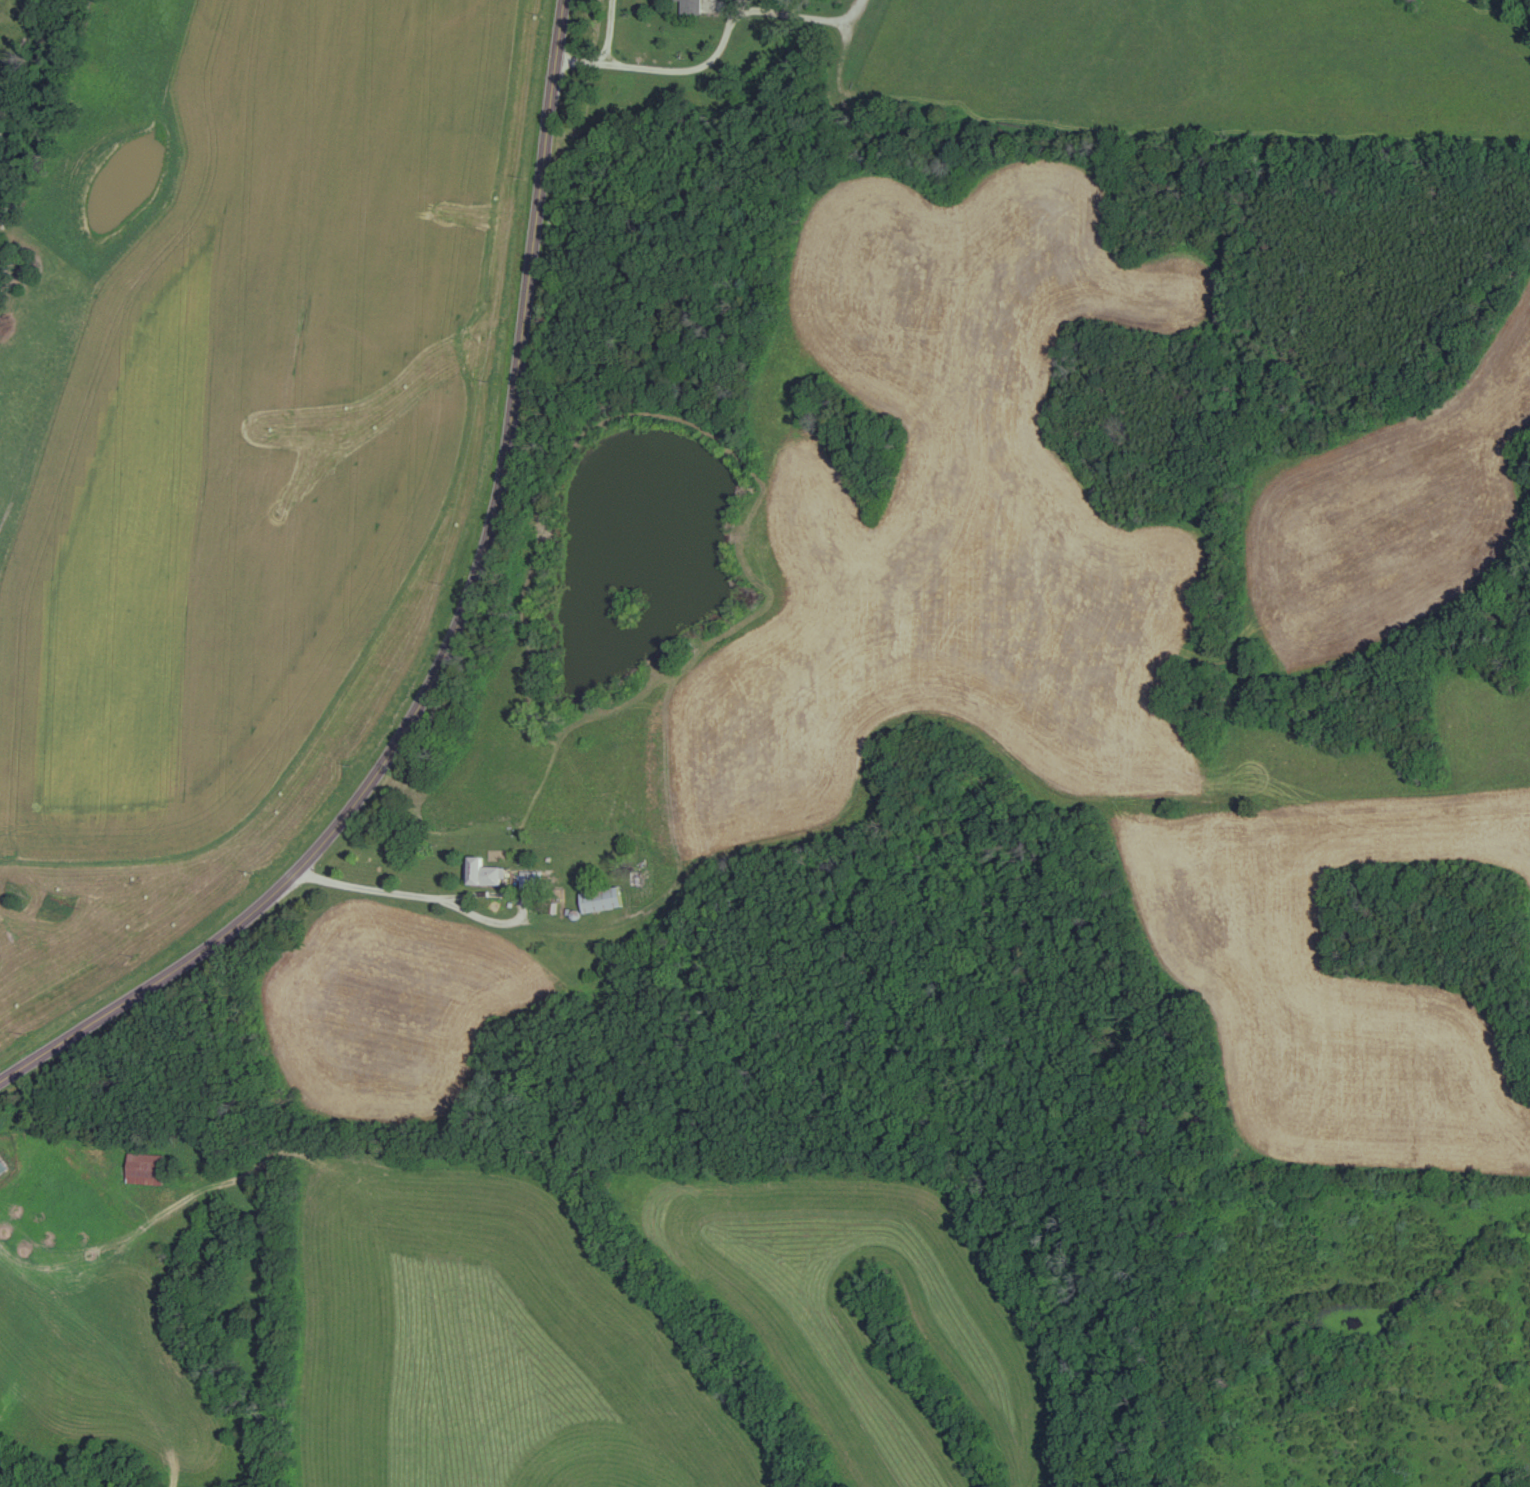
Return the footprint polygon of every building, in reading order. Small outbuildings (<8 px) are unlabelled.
[(702,0),(673,0),(673,1),(680,1),(680,14),(702,14),(702,0)] [(465,858),(465,885),(504,885),(504,868),(483,868),(483,858),(465,858)] [(580,894),(583,914),(623,908),(620,888),(580,894)] [(164,1156),(127,1156),(127,1185),(164,1185),(164,1156)]
